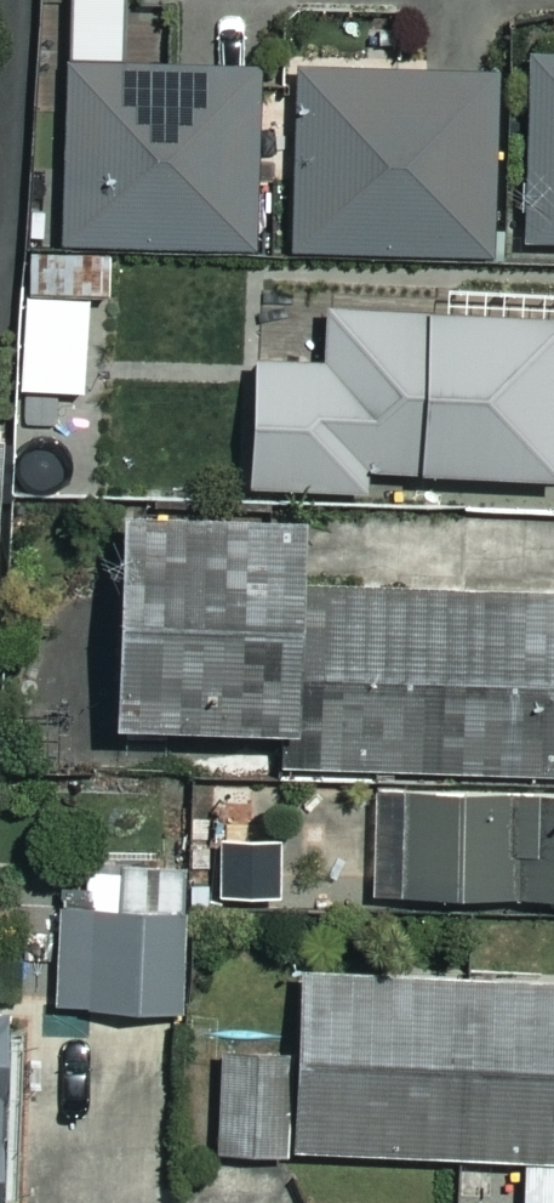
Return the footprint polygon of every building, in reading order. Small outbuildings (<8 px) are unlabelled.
[(537,28),(528,240),(553,241),(553,28),(537,28)] [(261,68),(71,64),(68,244),(258,248),(261,68)] [(498,74),(301,70),(298,248),(495,252),(498,74)] [(375,323),(339,321),(331,462),(553,476),(553,320),(457,314),(459,284),(378,279),(375,323)] [(128,512),(124,725),(290,728),(290,770),(377,771),(375,893),(553,896),(553,593),(305,589),(307,515),(128,512)] [(95,867),(93,913),(64,912),(61,1007),(184,1010),(189,870),(95,867)] [(306,971),(303,1057),(225,1054),(222,1151),(529,1160),(527,1202),(553,1202),(553,978),(306,971)] [(0,1013),(0,1202),(32,1202),(28,1012),(0,1013)]
